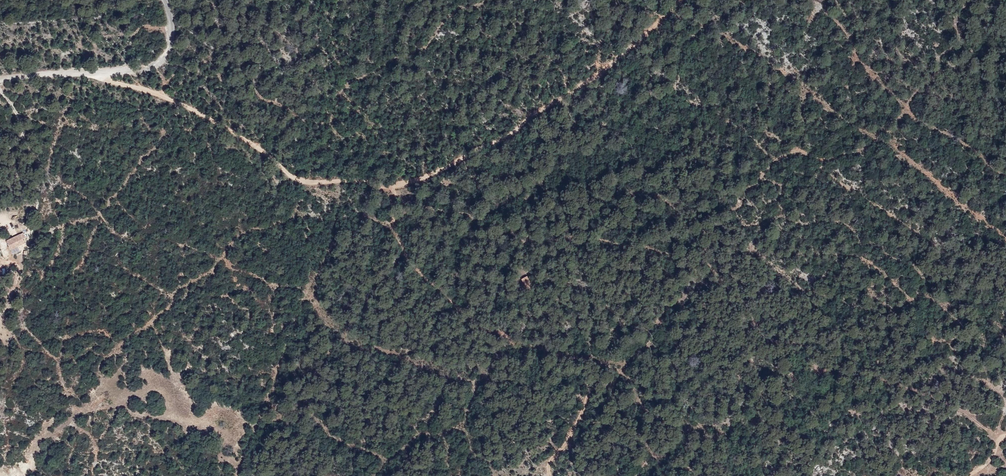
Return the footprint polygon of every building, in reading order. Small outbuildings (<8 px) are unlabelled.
[(20,233),(5,241),(9,247),(25,240),(20,233)] [(528,275),(521,277),(525,287),(531,285),(528,275)]
